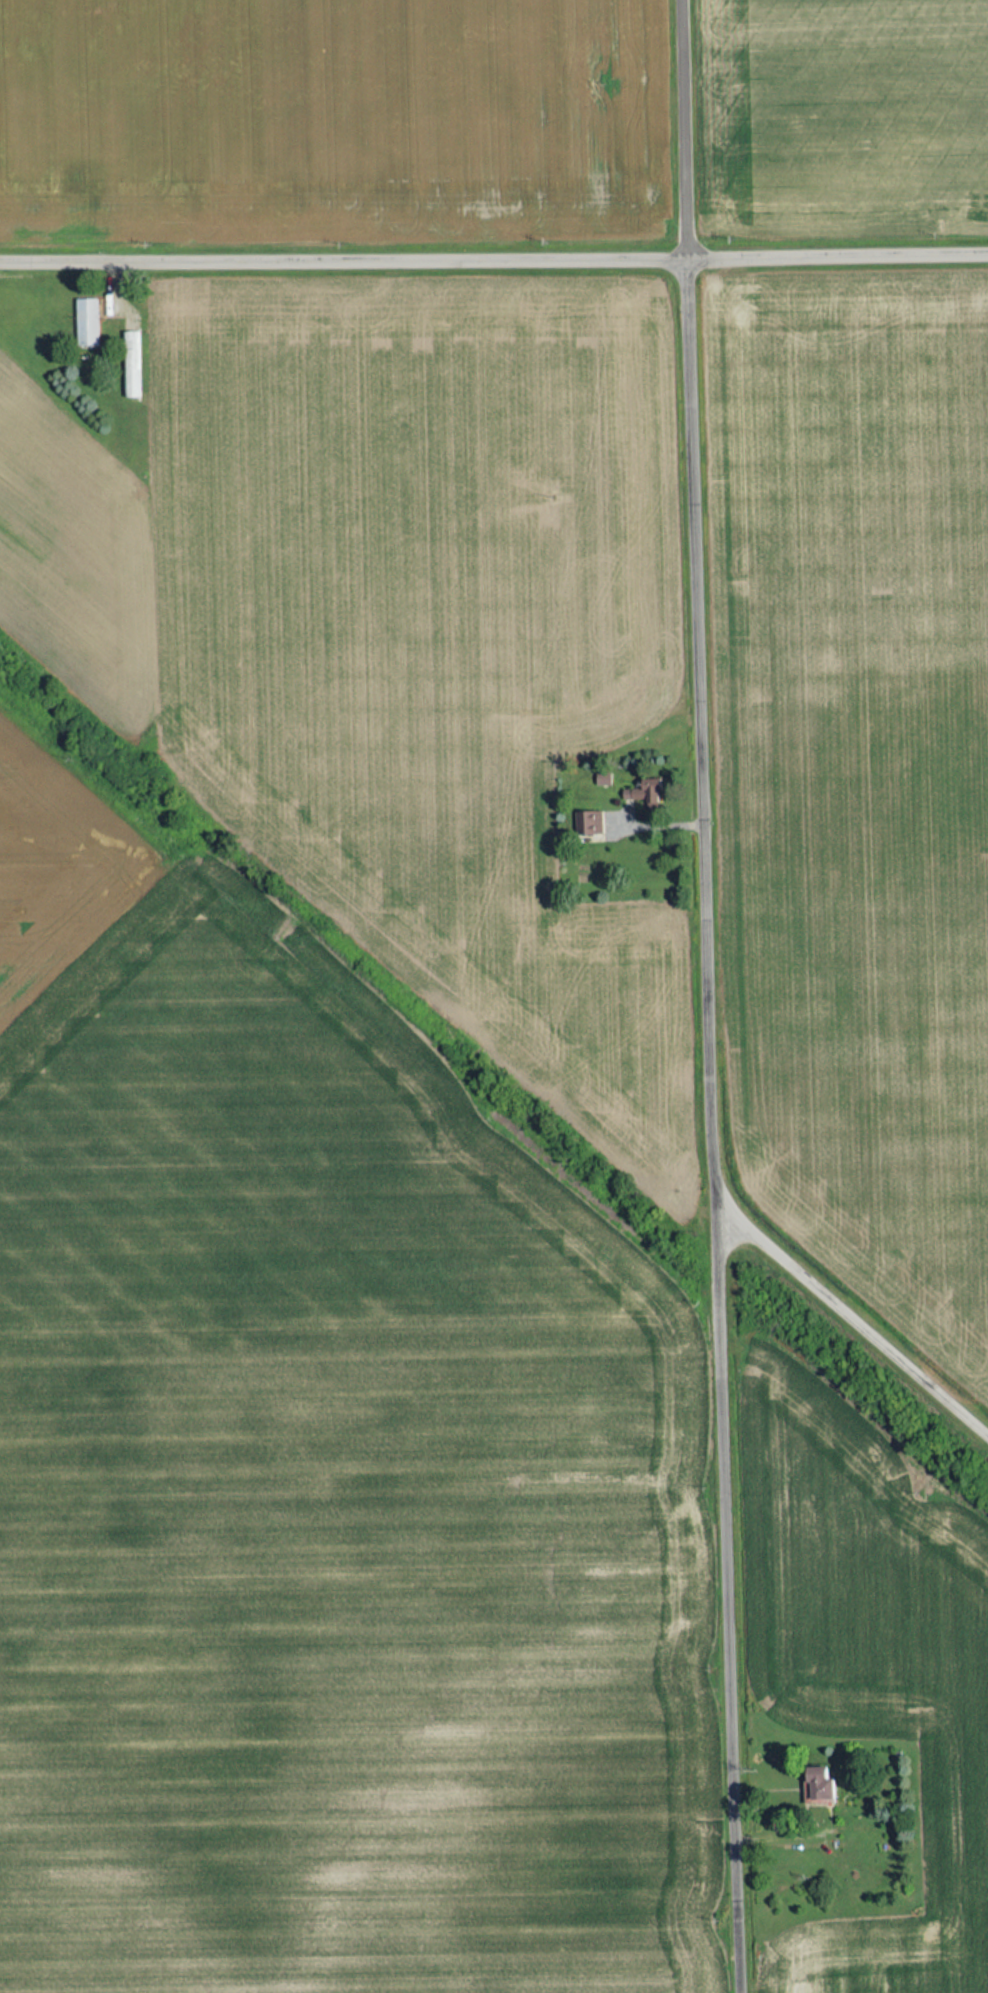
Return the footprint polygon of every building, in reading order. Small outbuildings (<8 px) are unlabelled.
[(97,299),(77,299),(78,346),(98,346),(97,299)] [(599,811),(574,813),(575,835),(600,834),(599,811)] [(822,1798),(818,1766),(797,1769),(801,1800),(822,1798)]
